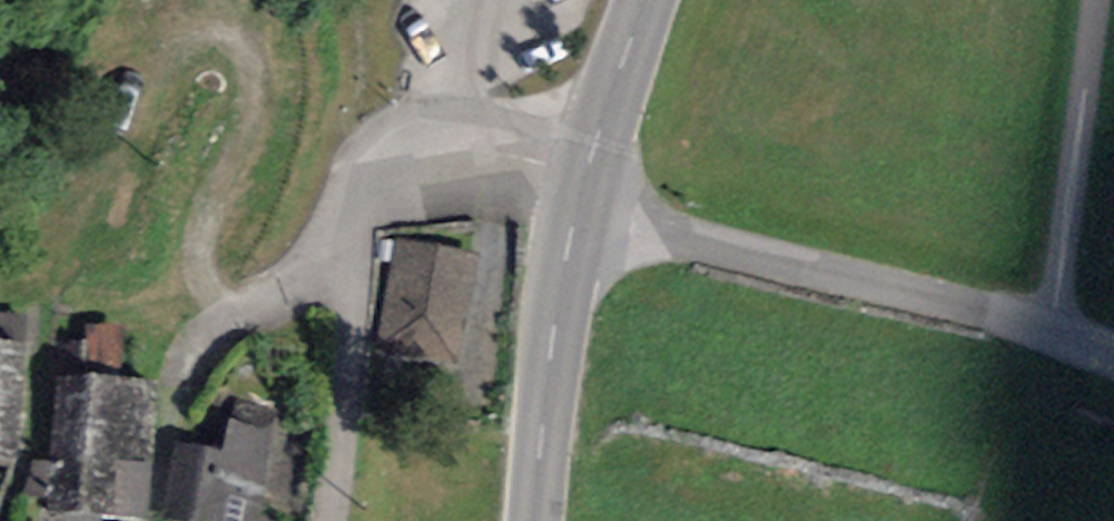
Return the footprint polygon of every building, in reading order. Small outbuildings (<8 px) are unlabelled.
[(477,255),(397,239),(375,350),(456,365),(477,255)] [(0,343),(0,455),(25,456),(28,344),(0,343)] [(153,381),(56,377),(49,515),(147,520),(153,381)] [(230,419),(224,451),(179,442),(163,520),(288,520),(300,463),(284,460),(290,431),(230,419)]
